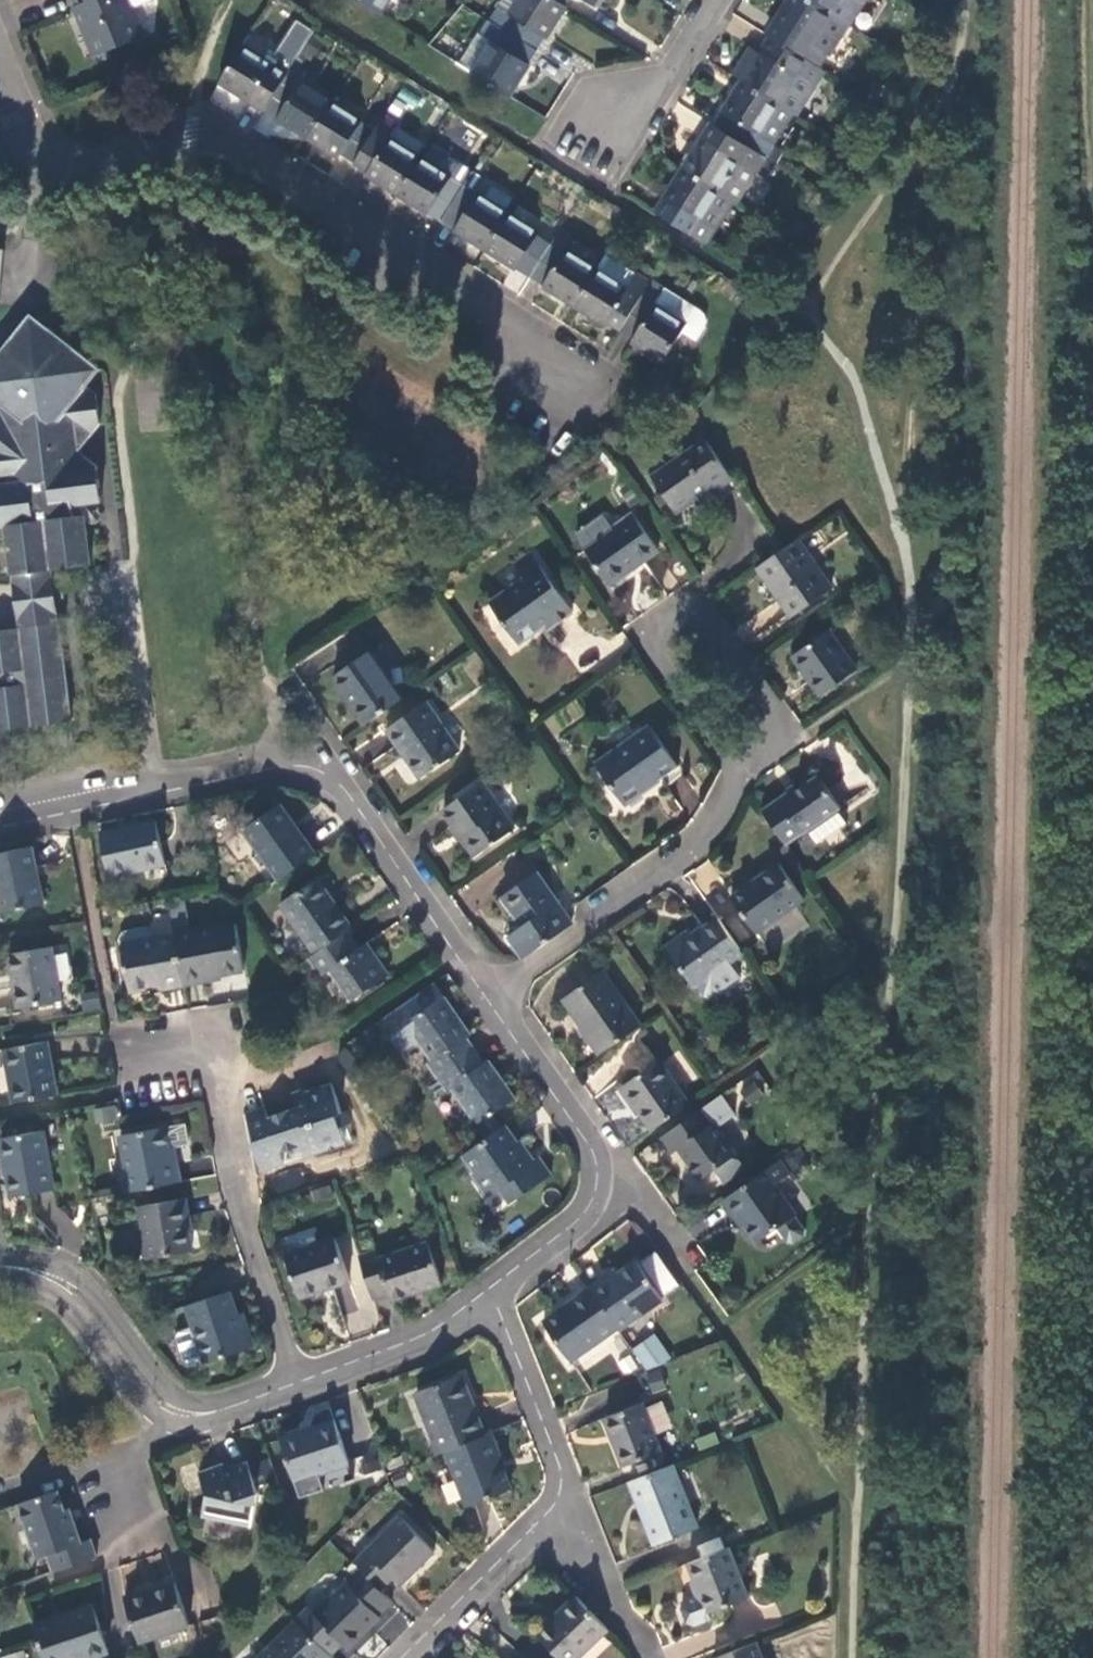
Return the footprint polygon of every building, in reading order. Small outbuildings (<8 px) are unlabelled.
[(78,4),(72,7),(82,32),(91,57),(142,37),(127,0),(87,0),(78,4)] [(382,15),(390,0),(358,0),(382,15)] [(566,5),(564,4),(557,0),(517,0),(508,13),(498,8),(490,21),(536,50),(544,36),(546,37),(566,5)] [(832,15),(809,0),(789,0),(785,6),(775,22),(778,25),(770,38),(816,68),(825,54),(812,45),(832,15)] [(832,15),(841,0),(809,0),(832,15)] [(860,0),(841,0),(832,15),(845,23),(860,0)] [(940,0),(938,0),(933,12),(942,16),(947,3),(940,0)] [(825,54),(845,23),(832,15),(812,45),(825,54)] [(492,41),(472,72),(510,95),(529,63),(528,63),(536,50),(490,21),(481,34),(492,41)] [(293,31),(279,54),(248,35),(241,45),(218,82),(242,97),(263,110),(292,63),(308,40),(293,31)] [(478,31),(457,62),(472,72),(492,41),(481,34),(478,31)] [(808,81),(816,68),(770,38),(758,56),(741,83),(778,106),(798,74),(808,81)] [(306,72),(292,63),(263,110),(271,116),(306,138),(329,101),(300,83),(306,72)] [(817,87),(808,81),(798,74),(778,106),(794,116),(797,118),(817,87)] [(758,137),(778,106),(741,83),(728,103),(713,126),(765,159),(773,147),(758,137)] [(340,156),(353,163),(374,129),(329,101),(306,138),(326,150),(338,158),(340,156)] [(773,147),(794,116),(778,106),(758,137),(773,147)] [(396,124),(383,114),(374,129),(353,163),(367,173),(366,175),(372,178),(396,193),(419,157),(389,138),(396,124)] [(756,173),(765,159),(713,126),(705,140),(703,138),(691,157),(683,169),(720,192),(739,162),(756,173)] [(474,155),(480,159),(493,139),(487,136),(474,155)] [(431,146),(422,159),(451,177),(459,164),(431,146)] [(416,206),(441,222),(472,172),(459,164),(451,177),(422,159),(419,157),(396,193),(416,206)] [(737,203),(756,173),(739,162),(720,192),(734,201),(737,203)] [(669,192),(655,214),(706,246),(714,232),(701,223),(720,192),(683,169),(669,192)] [(457,232),(484,249),(507,212),(505,211),(477,193),(485,180),(472,172),(441,222),(457,232)] [(513,197),(485,180),(477,193),(505,211),(513,197)] [(714,232),(734,201),(720,192),(701,223),(714,232)] [(501,260),(529,277),(549,245),(537,237),(540,233),(507,212),(484,249),(501,260)] [(546,288),(574,306),(597,268),(566,248),(563,253),(549,245),(529,277),(546,288)] [(636,274),(605,255),(597,268),(628,288),(636,274)] [(608,322),(621,330),(650,283),(636,274),(628,288),(597,268),(574,306),(587,314),(605,325),(608,322)] [(702,314),(652,281),(650,283),(621,330),(633,339),(632,342),(640,347),(663,362),(683,333),(696,341),(706,323),(706,320),(705,317),(702,314)] [(762,311),(749,301),(741,312),(754,322),(762,311)] [(7,526),(14,574),(21,628),(0,631),(0,732),(71,724),(59,624),(54,569),(73,567),(93,565),(87,515),(77,516),(76,504),(105,501),(100,466),(83,451),(104,423),(100,394),(89,386),(100,372),(30,317),(0,357),(0,526),(7,526)] [(722,507),(742,493),(706,442),(652,478),(685,525),(718,502),(722,507)] [(633,516),(584,550),(610,586),(658,552),(633,516)] [(830,588),(797,540),(782,550),(757,568),(791,616),(830,588)] [(540,568),(490,604),(517,644),(544,626),(548,630),(571,612),(540,568)] [(830,633),(793,657),(820,697),(857,672),(830,633)] [(351,707),(364,727),(404,699),(371,652),(333,678),(353,706),(351,707)] [(460,752),(426,703),(387,730),(422,779),(460,752)] [(650,728),(596,766),(624,805),(678,768),(650,728)] [(785,794),(762,811),(786,846),(807,831),(817,844),(846,823),(837,810),(839,808),(817,777),(787,797),(785,794)] [(514,830),(482,784),(443,811),(474,857),(514,830)] [(245,830),(280,880),(316,855),(280,805),(245,830)] [(156,822),(100,833),(109,878),(166,866),(156,822)] [(32,847),(0,854),(0,904),(2,913),(44,905),(32,847)] [(778,865),(731,899),(756,934),(804,900),(778,865)] [(508,937),(523,960),(572,925),(536,872),(502,897),(523,927),(508,937)] [(282,904),(317,954),(348,932),(352,929),(316,880),(282,904)] [(727,964),(741,954),(718,920),(692,938),(689,934),(667,950),(691,985),(692,984),(705,1004),(739,980),(727,964)] [(238,925),(176,936),(185,986),(209,981),(208,977),(246,970),(238,925)] [(360,949),(348,932),(317,954),(310,958),(324,976),(331,971),(354,1002),(390,978),(366,945),(360,949)] [(164,990),(185,986),(176,936),(122,945),(130,992),(163,986),(164,990)] [(61,1002),(51,948),(10,956),(19,1010),(61,1002)] [(562,1000),(600,1056),(641,1028),(602,972),(562,1000)] [(428,1065),(437,1079),(476,1052),(467,1039),(472,1035),(446,997),(407,1024),(432,1061),(428,1065)] [(5,1051),(15,1103),(58,1095),(47,1042),(5,1051)] [(485,1063),(476,1052),(437,1079),(447,1093),(451,1090),(478,1127),(515,1100),(488,1061),(485,1063)] [(622,1087),(653,1131),(690,1105),(659,1062),(622,1087)] [(763,1078),(740,1080),(742,1101),(764,1099),(763,1078)] [(267,1114),(248,1121),(256,1142),(253,1143),(263,1170),(285,1162),(281,1153),(302,1146),(313,1142),(316,1151),(346,1141),(336,1114),(342,1111),(333,1086),(306,1094),(309,1103),(298,1108),(268,1119),(267,1114)] [(292,1093),(298,1108),(309,1103),(306,1094),(304,1088),(292,1093)] [(245,1113),(248,1121),(267,1114),(264,1106),(245,1113)] [(736,1157),(703,1109),(660,1138),(672,1155),(678,1151),(701,1182),(714,1173),(736,1157)] [(533,1163),(504,1126),(463,1155),(492,1196),(497,1191),(509,1208),(551,1176),(539,1159),(533,1163)] [(117,1176),(122,1194),(181,1184),(177,1163),(172,1164),(165,1128),(121,1137),(128,1174),(117,1176)] [(56,1190),(44,1133),(2,1140),(13,1198),(56,1190)] [(305,1155),(316,1151),(313,1142),(302,1146),(305,1155)] [(745,1171),(736,1157),(714,1173),(723,1186),(745,1171)] [(790,1173),(781,1160),(725,1200),(735,1214),(737,1213),(758,1243),(778,1229),(789,1243),(796,1245),(804,1239),(805,1231),(774,1185),(790,1173)] [(193,1253),(184,1200),(140,1207),(150,1261),(193,1253)] [(336,1240),(287,1257),(301,1298),(350,1282),(336,1240)] [(375,1252),(359,1258),(373,1300),(389,1294),(392,1301),(415,1293),(423,1291),(442,1285),(428,1245),(378,1261),(375,1252)] [(604,1279),(590,1290),(618,1329),(620,1331),(665,1299),(638,1262),(607,1283),(604,1279)] [(572,1362),(618,1329),(590,1290),(544,1322),(572,1362)] [(232,1291),(188,1306),(206,1362),(255,1347),(246,1322),(242,1324),(240,1315),(232,1291)] [(425,1297),(423,1291),(415,1293),(417,1300),(425,1297)] [(645,1373),(670,1357),(655,1333),(630,1349),(645,1373)] [(417,1394),(441,1453),(448,1450),(484,1437),(461,1377),(417,1394)] [(660,1452),(642,1405),(606,1420),(624,1466),(660,1452)] [(334,1421),(280,1440),(296,1483),(350,1465),(334,1421)] [(512,1492),(490,1434),(484,1437),(448,1450),(469,1507),(512,1492)] [(256,1487),(277,1480),(270,1459),(248,1467),(246,1463),(227,1469),(226,1464),(199,1472),(207,1496),(202,1518),(252,1528),(259,1495),(256,1487)] [(698,1529),(673,1465),(630,1482),(655,1545),(698,1529)] [(48,1557),(54,1573),(97,1558),(91,1540),(82,1542),(70,1509),(65,1511),(58,1492),(20,1505),(38,1560),(48,1557)] [(401,1519),(354,1564),(361,1571),(381,1591),(393,1580),(400,1587),(435,1553),(401,1519)] [(749,1599),(729,1549),(688,1564),(708,1615),(749,1599)] [(114,1566),(124,1597),(173,1582),(164,1551),(114,1566)] [(380,1616),(393,1603),(381,1591),(361,1571),(315,1616),(343,1645),(348,1650),(381,1618),(380,1616)] [(176,1585),(126,1601),(140,1645),(190,1627),(176,1585)] [(609,1631),(576,1597),(560,1613),(561,1615),(540,1637),(560,1657),(582,1657),(609,1631)] [(33,1627),(38,1639),(44,1657),(98,1657),(110,1654),(94,1606),(33,1627)] [(309,1611),(297,1622),(331,1657),(343,1645),(315,1616),(309,1611)] [(331,1657),(297,1622),(260,1657),(330,1657),(331,1657)] [(757,1643),(719,1657),(763,1657),(757,1643)]
